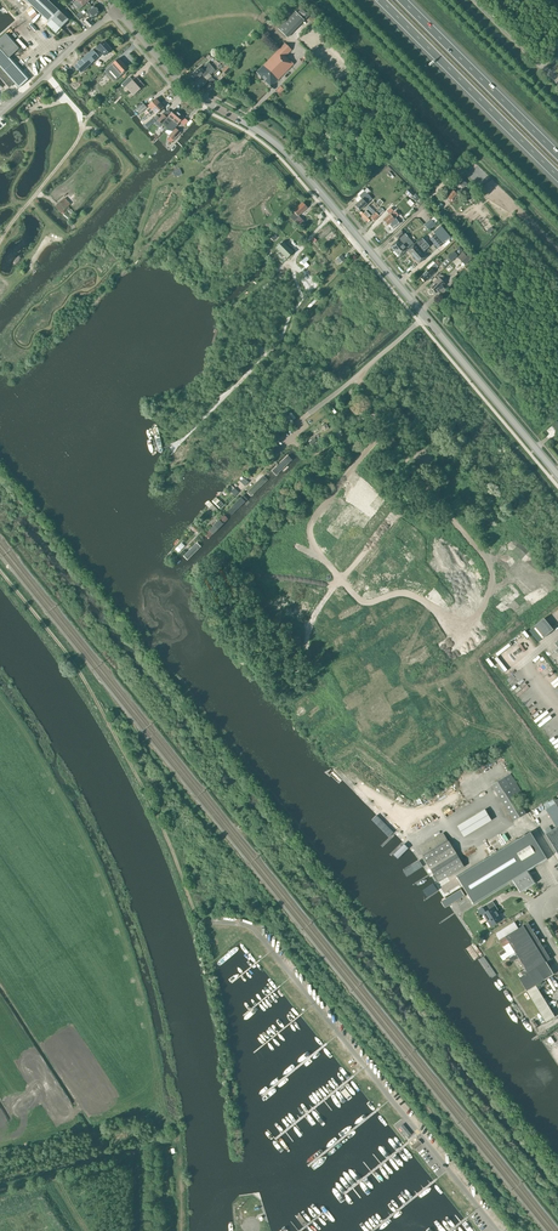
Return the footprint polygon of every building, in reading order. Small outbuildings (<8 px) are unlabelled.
[(47,0),(25,0),(49,22),(47,25),(55,33),(68,20),(47,0)] [(71,1),(79,10),(83,7),(89,1),(89,0),(72,0),(71,1)] [(100,12),(94,6),(83,16),(85,19),(89,15),(92,19),(100,12)] [(297,13),(304,20),(309,16),(306,13),(308,11),(304,7),(302,9),(301,9),(297,13)] [(295,12),(283,24),(278,29),(287,38),(304,20),(295,12)] [(84,22),(89,27),(93,24),(87,19),(84,22)] [(0,39),(0,67),(19,88),(29,78),(10,57),(20,48),(7,33),(0,39)] [(103,41),(97,48),(98,48),(94,51),(93,50),(74,66),(81,73),(99,57),(96,54),(100,51),(104,56),(111,50),(103,41)] [(271,87),(294,64),(285,56),(292,50),(285,43),(256,72),(271,87)] [(119,58),(104,71),(105,72),(106,71),(107,73),(110,71),(117,78),(124,71),(125,72),(125,71),(128,68),(119,58)] [(209,73),(214,69),(208,62),(201,68),(200,67),(192,75),(196,80),(205,72),(204,72),(206,70),(209,73)] [(226,75),(231,70),(232,68),(228,64),(222,71),(226,75)] [(136,77),(131,82),(128,78),(121,85),(124,88),(126,87),(133,95),(137,92),(144,86),(140,82),(141,82),(140,81),(140,82),(136,77)] [(207,91),(213,85),(216,82),(211,77),(202,87),(207,91)] [(149,113),(160,103),(156,99),(148,106),(150,108),(146,111),(149,113)] [(160,103),(149,113),(151,115),(154,113),(156,115),(164,108),(160,103)] [(283,107),(278,103),(271,111),(276,115),(283,107)] [(147,108),(143,104),(141,106),(140,104),(135,108),(140,114),(147,108)] [(162,123),(167,127),(179,113),(175,109),(167,118),(163,114),(157,121),(161,124),(162,123)] [(179,113),(167,127),(167,130),(171,130),(171,131),(175,127),(175,128),(184,117),(179,113)] [(175,128),(169,136),(173,140),(180,132),(175,128)] [(457,183),(463,188),(467,184),(461,179),(457,183)] [(372,184),(377,189),(381,185),(376,180),(372,184)] [(407,192),(421,205),(424,201),(410,188),(407,192)] [(457,194),(458,192),(454,188),(452,190),(446,196),(450,200),(457,194)] [(464,194),(471,201),(476,196),(469,190),(464,194)] [(369,197),(367,198),(365,196),(367,195),(364,191),(359,196),(362,199),(355,205),(360,210),(371,200),(369,197)] [(307,208),(303,203),(289,215),(299,226),(303,222),(299,217),(300,217),(298,215),(307,208)] [(379,216),(384,211),(381,209),(377,214),(375,213),(373,215),(366,207),(360,214),(368,222),(372,218),(374,221),(379,216)] [(390,215),(383,220),(387,225),(389,224),(393,229),(399,223),(395,218),(398,215),(395,211),(390,215)] [(428,230),(435,224),(430,219),(424,225),(428,230)] [(450,237),(440,225),(432,232),(434,235),(430,238),(438,248),(450,237)] [(398,240),(390,246),(394,251),(402,244),(400,242),(404,240),(407,237),(405,234),(402,231),(398,234),(395,237),(398,240)] [(402,244),(394,251),(399,257),(414,244),(407,236),(407,237),(404,240),(400,242),(402,244)] [(421,238),(414,244),(407,250),(419,263),(426,258),(422,253),(425,251),(424,250),(429,246),(421,238)] [(294,252),(283,241),(276,248),(287,259),(294,252)] [(444,268),(451,261),(456,257),(452,253),(441,264),(444,268)] [(463,253),(458,257),(462,262),(467,257),(463,253)] [(342,255),(335,259),(339,264),(346,260),(342,255)] [(435,263),(430,268),(421,277),(425,282),(432,275),(434,273),(432,272),(438,267),(435,263)] [(442,281),(445,278),(442,275),(439,278),(438,278),(430,286),(436,293),(445,284),(442,281)] [(272,447),(277,453),(281,448),(276,443),(272,447)] [(272,469),(277,474),(294,457),(289,452),(272,469)] [(250,489),(255,494),(273,477),(268,472),(250,489)] [(240,482),(244,486),(248,482),(244,478),(240,482)] [(229,511),(234,516),(251,499),(246,494),(229,511)] [(214,514),(218,510),(213,505),(209,508),(214,514)] [(207,532),(212,538),(229,520),(224,515),(207,532)] [(183,556),(188,561),(205,544),(200,539),(183,556)] [(554,630),(545,618),(535,626),(544,637),(554,630)] [(492,785),(514,821),(527,814),(517,798),(523,794),(511,773),(492,785)] [(546,810),(557,827),(557,826),(557,807),(556,804),(546,810)] [(464,838),(493,822),(486,811),(458,826),(464,838)] [(557,827),(552,830),(547,833),(546,834),(557,853),(557,826),(557,827)] [(547,858),(531,832),(458,876),(474,903),(513,879),(520,892),(535,883),(527,870),(547,858)] [(434,873),(433,873),(439,882),(464,866),(459,857),(459,858),(456,853),(449,841),(447,842),(443,834),(427,844),(427,845),(420,849),(424,856),(423,857),(431,869),(434,873)] [(491,926),(502,920),(494,906),(492,908),(489,904),(478,910),(481,915),(483,914),(491,926)] [(504,931),(497,935),(506,949),(500,953),(504,960),(509,957),(511,962),(514,961),(518,958),(519,957),(526,969),(523,971),(521,972),(523,976),(522,976),(519,978),(530,995),(546,1022),(551,1019),(555,1017),(555,1016),(539,989),(548,984),(545,979),(554,974),(545,959),(524,925),(519,928),(516,924),(508,929),(507,929),(506,930),(504,931)]
